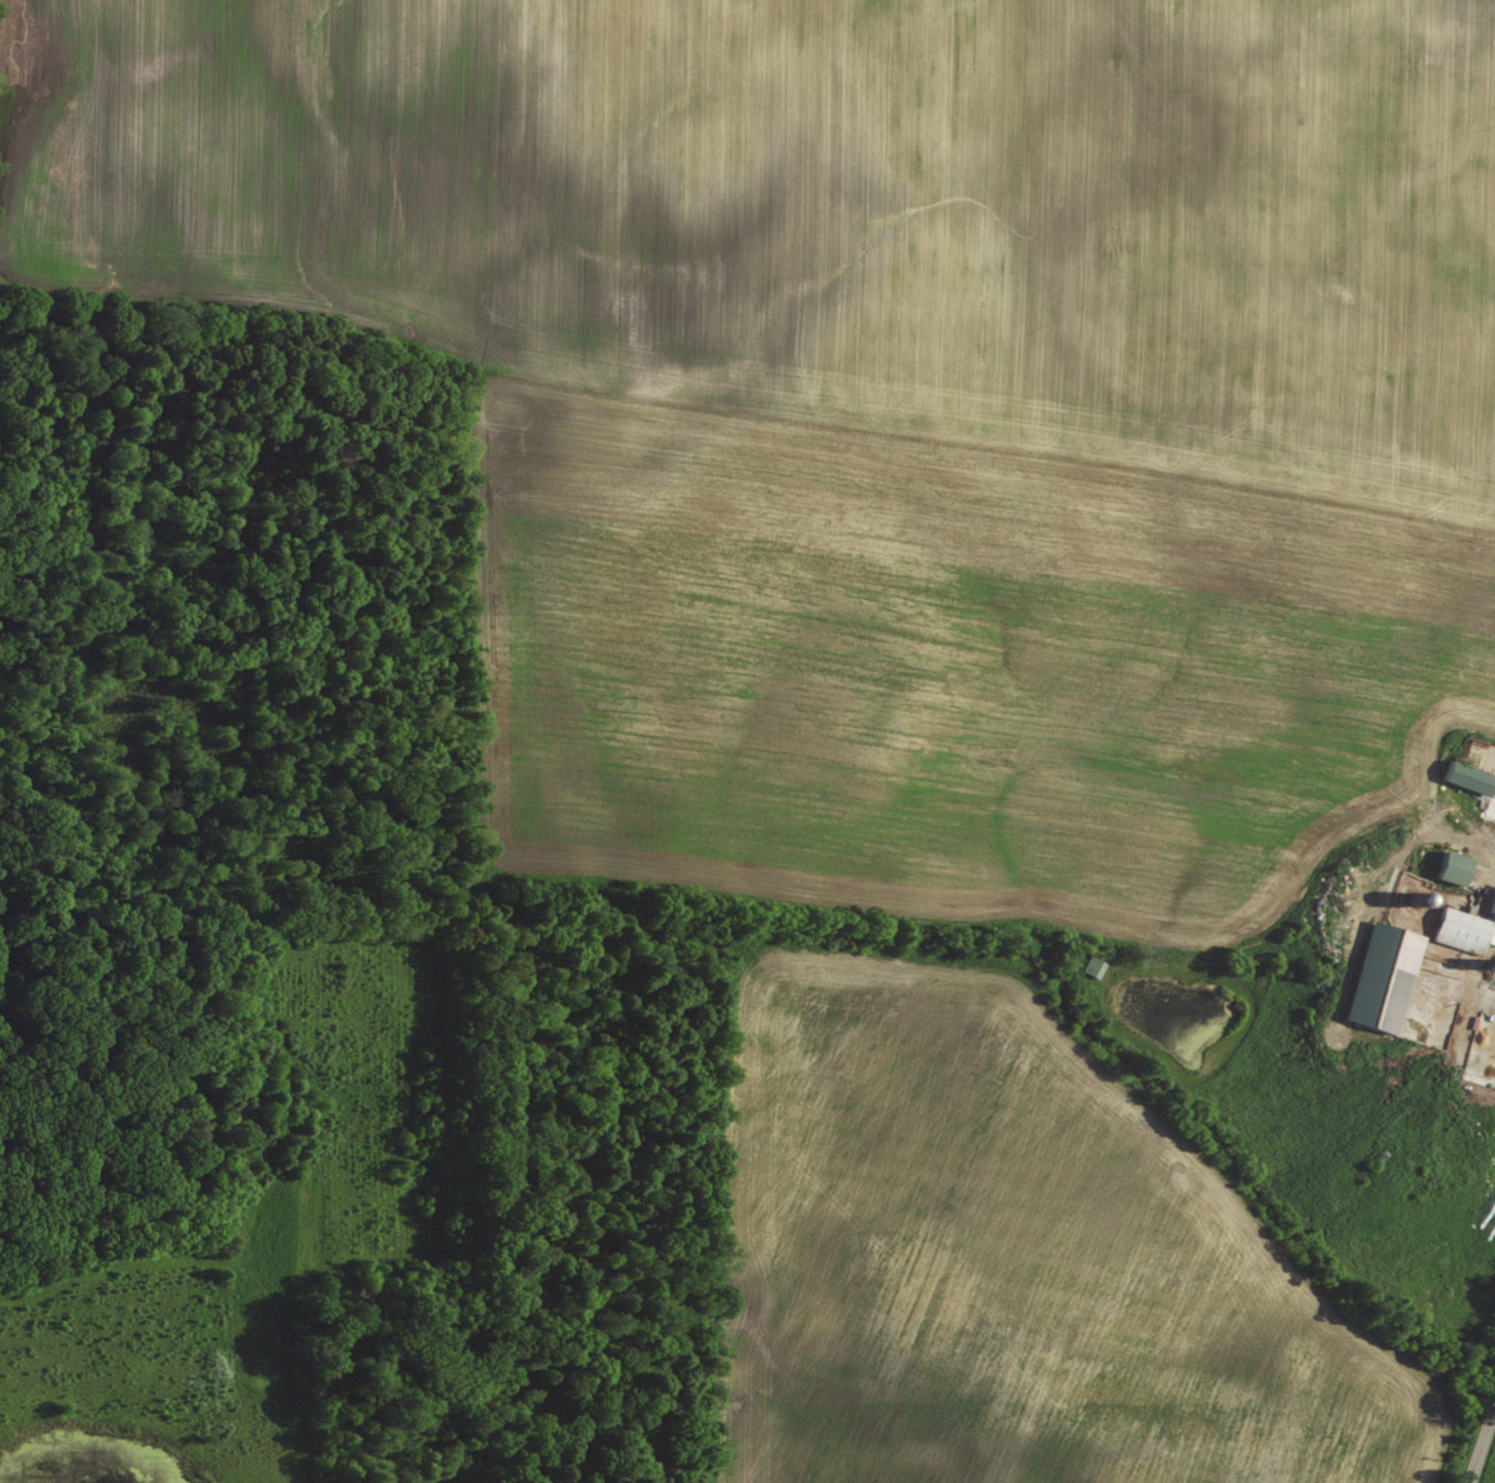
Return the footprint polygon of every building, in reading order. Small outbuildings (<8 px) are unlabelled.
[(1449,757),(1442,779),(1490,796),(1494,780),(1494,773),(1449,757)] [(1465,884),(1473,856),(1444,848),(1436,876),(1465,884)] [(1485,940),(1494,943),(1494,886),(1487,884),(1484,896),(1476,894),(1473,905),(1493,910),(1492,917),(1441,905),(1432,940),(1483,952),(1485,940)] [(1422,932),(1366,918),(1341,1018),(1398,1032),(1422,932)] [(1106,962),(1090,952),(1080,968),(1096,978),(1106,962)]
